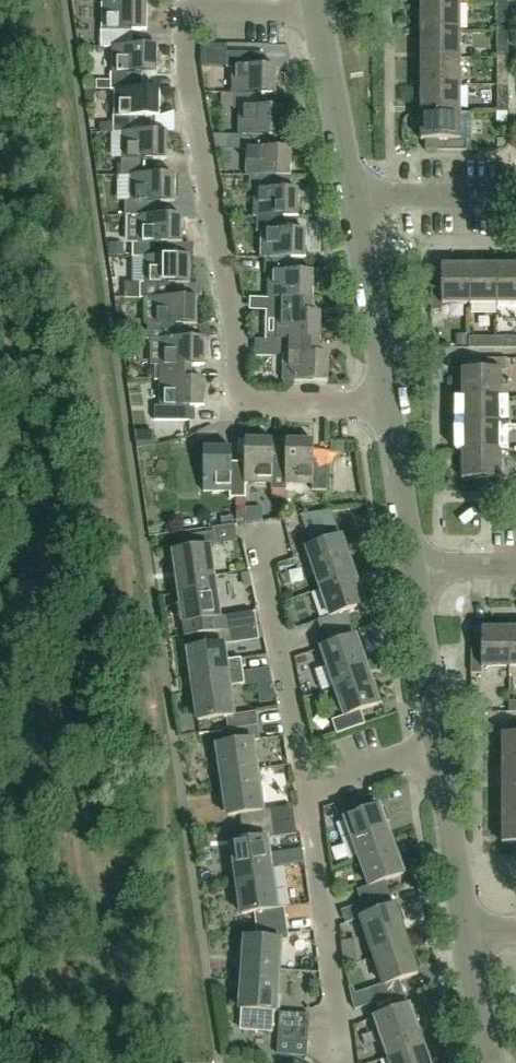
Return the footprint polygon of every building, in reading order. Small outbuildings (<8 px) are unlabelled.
[(113,46),(126,46),(127,31),(147,31),(147,4),(103,3),(102,30),(101,30),(101,48),(113,48),(113,46)] [(461,4),(421,4),(421,31),(461,31),(461,4)] [(497,4),(497,31),(509,31),(509,4),(497,4)] [(461,31),(421,31),(421,58),(461,58),(461,31)] [(509,58),(509,31),(497,31),(497,58),(509,58)] [(116,89),(136,90),(137,74),(157,74),(157,47),(126,46),(113,46),(113,48),(113,73),(110,73),(110,81),(96,81),(96,90),(116,90),(116,89)] [(231,94),(234,94),(263,95),(276,95),(276,67),(261,67),(262,53),(227,53),(227,50),(205,49),(204,67),(231,67),(231,94)] [(461,58),(421,58),(421,86),(461,85),(461,58)] [(497,58),(498,85),(509,85),(509,58),(497,58)] [(461,85),(421,86),(421,113),(461,113),(461,85)] [(509,112),(509,85),(498,85),(498,113),(509,112)] [(114,133),(124,133),(124,132),(151,132),(152,122),(144,122),(144,116),(160,117),(160,90),(136,90),(116,89),(116,90),(116,115),(114,115),(114,133)] [(238,135),(241,135),(271,136),(284,136),(284,109),(263,108),(263,95),(234,94),(234,109),(239,109),(238,135)] [(461,113),(421,113),(421,140),(439,140),(439,150),(466,150),(466,140),(461,140),(461,113)] [(124,132),(124,133),(124,159),(121,159),(121,176),(132,176),(132,175),(146,175),(146,160),(167,160),(167,133),(151,132),(124,132)] [(250,177),(291,178),(291,150),(270,149),(271,136),(241,135),(241,150),(246,150),(246,177),(250,177)] [(126,217),(140,217),(139,216),(155,216),(156,202),(177,203),(176,176),(146,176),(146,175),(132,175),(132,176),(132,201),(126,201),(126,217)] [(291,178),(250,177),(250,191),(255,191),(254,217),(258,217),(288,217),(300,218),(301,191),(279,191),(280,178),(291,178)] [(134,258),(148,258),(148,257),(163,257),(163,243),(185,244),(184,216),(155,216),(139,216),(140,217),(139,242),(134,243),(134,258)] [(266,258),(295,259),(308,259),(307,231),(287,231),(288,217),(258,217),(258,232),(263,231),(263,258),(266,258)] [(148,257),(148,258),(147,283),(141,283),(141,284),(126,284),(126,298),(141,298),(141,299),(146,299),(154,299),(154,297),(178,298),(178,285),(192,285),(192,257),(163,257),(148,257)] [(273,299),(315,300),(315,273),(295,272),(295,259),(266,258),(266,273),(270,273),(270,299),(273,299)] [(470,305),(470,265),(443,265),(443,283),(433,283),(433,311),(444,311),(444,305),(470,305)] [(498,305),(498,265),(470,265),(470,305),(498,305)] [(498,265),(498,305),(515,305),(515,265),(498,265)] [(149,340),(162,340),(162,338),(177,339),(177,326),(199,325),(199,297),(178,298),(154,297),(154,299),(146,299),(146,324),(149,325),(149,330),(135,330),(135,338),(149,338),(149,340)] [(277,340),(280,340),(321,341),(323,313),(314,313),(315,300),(273,299),(273,314),(277,314),(277,340)] [(156,381),(162,381),(162,380),(185,380),(185,367),(207,367),(206,339),(177,339),(162,338),(162,340),(162,365),(157,365),(156,381)] [(471,338),(471,348),(498,348),(498,338),(471,338)] [(498,338),(498,348),(515,348),(515,338),(498,338)] [(321,355),(321,341),(280,340),(280,355),(285,355),(284,381),(329,382),(329,355),(321,355)] [(464,397),(504,397),(504,370),(508,370),(515,371),(515,359),(508,359),(469,359),(469,369),(464,369),(464,397)] [(191,403),(206,403),(206,380),(185,380),(162,380),(162,381),(162,406),(157,406),(156,421),(192,421),(191,403)] [(504,397),(464,397),(463,424),(504,424),(504,397)] [(503,451),(504,424),(463,424),(463,451),(503,451)] [(246,439),(246,469),(245,484),(246,483),(272,484),(272,489),(288,489),(288,484),(286,484),(286,460),(273,460),(274,440),(246,439)] [(286,484),(288,484),(313,484),(313,490),(328,490),(329,455),(315,455),(315,440),(286,440),(286,460),(286,484)] [(245,484),(246,469),(232,469),(233,448),(204,447),(204,492),(230,492),(230,498),(246,498),(246,483),(245,484)] [(503,479),(503,451),(463,451),(463,479),(480,479),(480,490),(508,490),(509,479),(503,479)] [(337,571),(352,565),(342,536),(341,537),(331,511),(302,515),(313,547),(308,549),(323,590),(342,584),(337,571)] [(197,579),(215,576),(211,547),(218,546),(216,532),(186,536),(188,549),(175,551),(181,594),(199,592),(197,579)] [(323,634),(352,624),(347,611),(366,604),(352,565),(337,571),(342,584),(323,590),(332,616),(318,621),(323,634)] [(221,617),(215,576),(197,579),(199,592),(181,594),(187,636),(201,634),(230,629),(228,616),(221,617)] [(351,670),(366,665),(352,624),(323,634),(327,646),(322,648),(336,688),(355,682),(351,670)] [(510,668),(510,628),(482,628),(482,646),(472,646),(472,674),(483,674),(483,668),(510,668)] [(230,629),(201,634),(203,647),(189,649),(196,691),(213,689),(211,676),(245,672),(243,658),(228,660),(226,644),(232,643),(230,629)] [(355,682),(336,688),(346,715),(333,720),(338,734),(367,723),(363,710),(380,704),(366,665),(351,670),(355,682)] [(251,671),(252,681),(276,680),(275,669),(251,671)] [(213,689),(196,691),(200,720),(228,716),(230,730),(259,726),(257,712),(236,715),(232,686),(247,684),(245,672),(211,676),(213,689)] [(259,726),(230,730),(232,742),(219,744),(225,786),(242,783),(240,772),(258,769),(254,740),(261,739),(259,726)] [(515,761),(515,733),(503,733),(503,761),(515,761)] [(515,788),(515,761),(503,761),(503,788),(515,788)] [(242,783),(225,786),(230,816),(242,814),(244,827),(236,828),(236,829),(273,823),(271,809),(264,810),(258,769),(240,772),(242,783)] [(515,815),(515,788),(503,788),(503,815),(515,815)] [(373,795),(345,805),(349,817),(346,818),(360,859),(379,852),(375,840),(390,834),(380,806),(377,807),(373,795)] [(298,807),(278,809),(282,833),(301,831),(298,807)] [(503,815),(503,843),(515,843),(515,815),(503,815)] [(273,823),(236,829),(238,841),(233,842),(239,885),(256,882),(254,870),(272,867),(282,866),(280,853),(270,854),(268,838),(275,837),(273,823)] [(362,903),(390,893),(385,881),(404,874),(390,834),(375,840),(379,852),(360,859),(370,886),(358,890),(362,903)] [(256,882),(239,885),(243,914),(257,911),(258,925),(287,921),(285,907),(278,908),(272,867),(254,870),(256,882)] [(390,939),(405,934),(395,905),(394,906),(390,893),(362,903),(367,916),(362,918),(376,958),(395,951),(390,939)] [(287,921),(258,925),(260,938),(245,937),(242,981),(260,982),(261,969),(280,970),(282,940),(289,939),(287,921)] [(377,1002),(405,992),(400,979),(419,973),(405,934),(390,939),(395,951),(376,958),(386,984),(372,989),(377,1002)] [(277,1012),(280,970),(261,969),(260,982),(242,981),(241,1009),(243,1009),(242,1029),(272,1032),(274,1012),(277,1012)] [(405,992),(377,1002),(381,1015),(376,1017),(390,1057),(408,1051),(404,1038),(420,1033),(411,1005),(409,1005),(405,992)] [(281,1012),(280,1026),(310,1028),(311,1014),(281,1012)] [(310,1028),(280,1026),(279,1040),(309,1043),(310,1028)] [(390,1057),(392,1062),(431,1062),(420,1033),(404,1038),(408,1051),(390,1057)] [(308,1056),(309,1043),(279,1040),(278,1054),(308,1056)]
